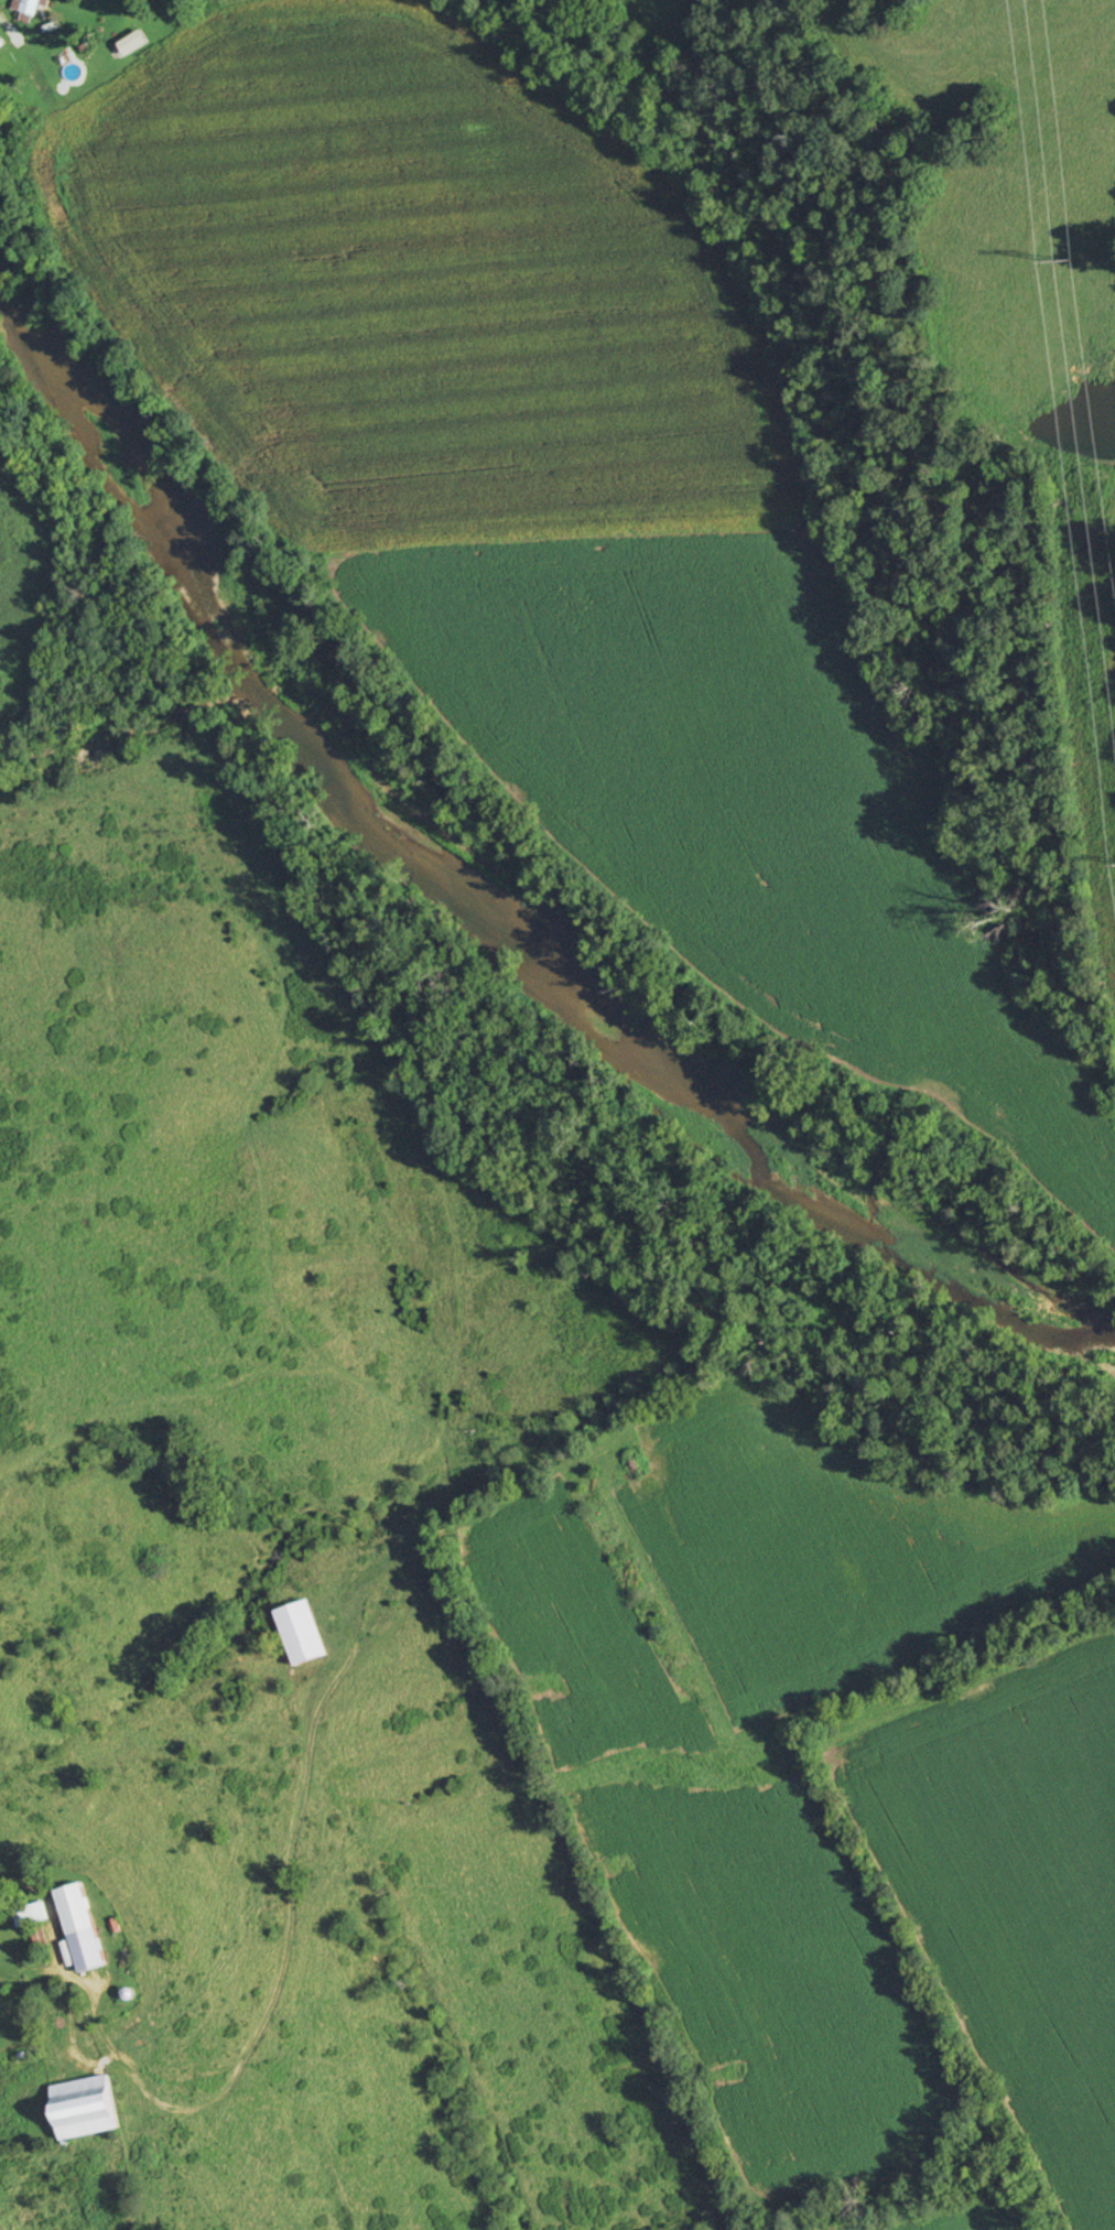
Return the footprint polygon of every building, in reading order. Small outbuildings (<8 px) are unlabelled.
[(39,0),(23,0),(21,12),(36,16),(39,0)] [(275,1611),(293,1666),(329,1654),(311,1599),(275,1611)] [(55,1890),(68,1940),(61,1942),(67,1966),(76,1964),(78,1973),(105,1966),(83,1883),(55,1890)] [(12,1911),(18,1928),(47,1918),(42,1901),(12,1911)] [(48,2084),(57,2139),(116,2130),(107,2074),(48,2084)]
